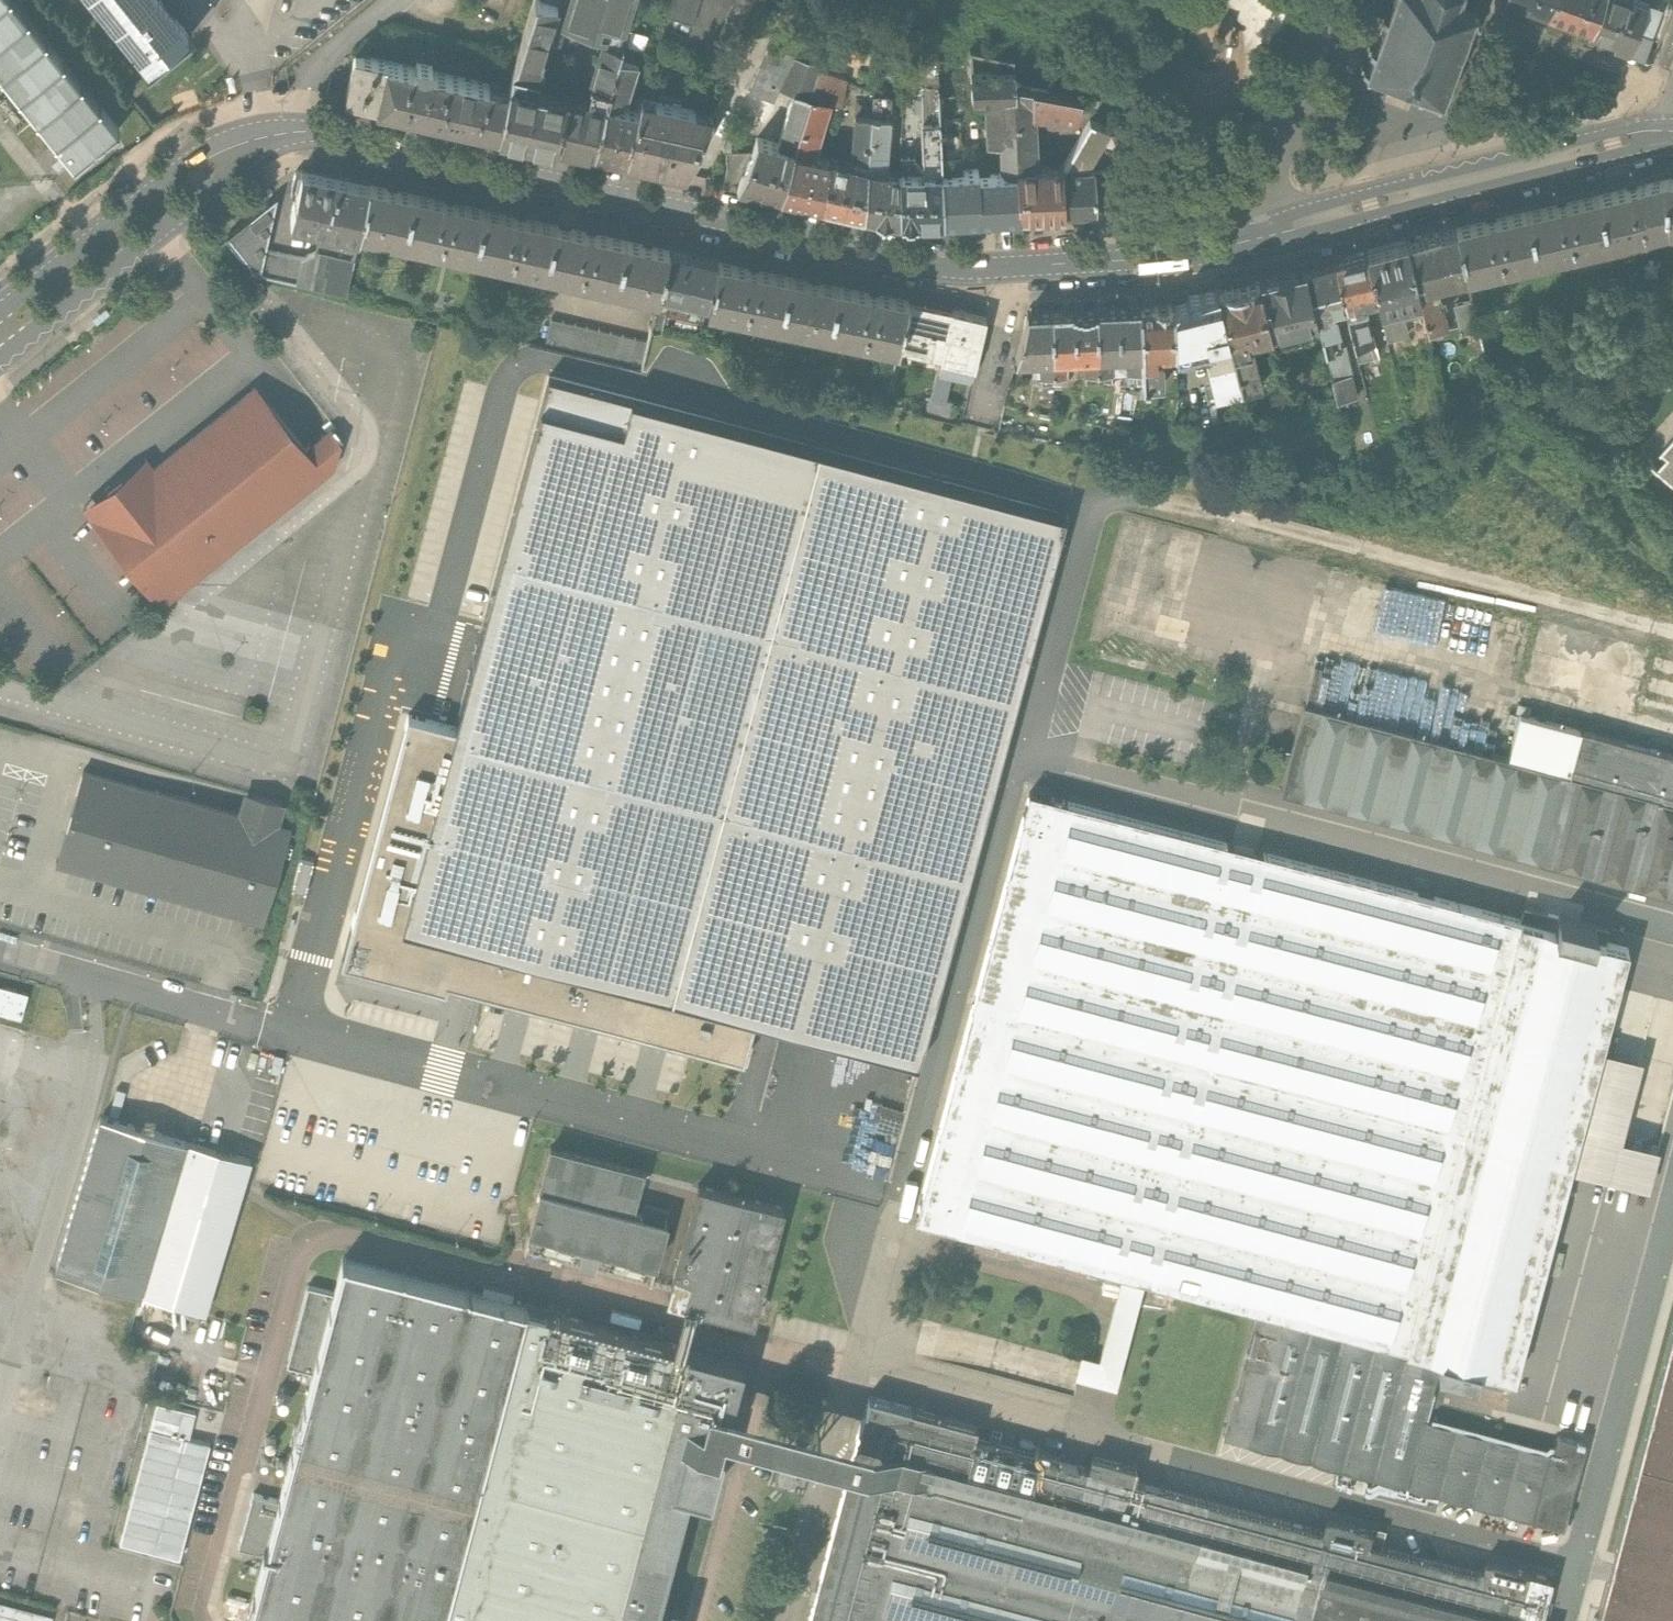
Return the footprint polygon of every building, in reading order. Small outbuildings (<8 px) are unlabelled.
[(65,152),(68,156),(74,164),(97,146),(111,135),(118,129),(14,0),(0,0),(0,72),(65,152)] [(161,0),(95,0),(144,62),(184,29),(161,0)] [(563,24),(568,6),(548,0),(533,0),(512,68),(524,70),(526,62),(534,64),(538,62),(550,20),(563,24)] [(568,6),(563,24),(604,37),(619,42),(632,0),(570,0),(568,6)] [(667,15),(691,23),(698,0),(671,0),(667,15)] [(720,32),(744,43),(764,0),(735,0),(720,32)] [(1386,10),(1380,7),(1378,12),(1384,14),(1373,43),(1368,41),(1367,45),(1372,47),(1367,62),(1360,60),(1359,63),(1365,66),(1365,67),(1366,67),(1363,73),(1367,75),(1369,68),(1379,72),(1385,74),(1383,80),(1386,81),(1388,75),(1393,77),(1388,90),(1407,97),(1411,84),(1417,86),(1415,92),(1419,94),(1421,87),(1437,93),(1434,99),(1438,100),(1440,95),(1441,95),(1441,94),(1448,97),(1450,92),(1443,90),(1449,75),(1455,78),(1456,73),(1450,71),(1461,43),(1467,45),(1468,41),(1462,38),(1473,10),(1479,13),(1484,0),(1390,0),(1386,10)] [(1544,9),(1548,0),(1519,0),(1544,9)] [(1544,9),(1590,26),(1600,0),(1548,0),(1544,9)] [(1632,0),(1600,0),(1590,26),(1588,31),(1642,52),(1658,9),(1632,0)] [(645,37),(627,32),(624,43),(605,102),(618,105),(620,97),(627,99),(645,37)] [(619,42),(604,37),(590,84),(598,87),(595,100),(605,102),(624,43),(619,42)] [(778,144),(793,149),(809,94),(817,68),(819,61),(794,53),(769,44),(749,91),(773,100),(779,86),(793,91),(778,144)] [(921,113),(922,120),(938,119),(937,95),(935,57),(894,50),(897,77),(920,81),(921,100),(916,100),(917,113),(921,113)] [(969,50),(972,98),(985,97),(1014,96),(1013,84),(1015,84),(1013,59),(969,50)] [(345,97),(374,103),(458,122),(498,131),(507,88),(431,71),(432,64),(416,60),(414,68),(382,59),(355,53),(345,97)] [(498,131),(553,143),(564,93),(537,87),(539,74),(524,70),(512,68),(507,88),(498,131)] [(828,99),(827,100),(840,103),(844,81),(845,77),(817,68),(809,94),(828,99)] [(1081,96),(1015,84),(1013,84),(1014,96),(1017,168),(1029,167),(1037,157),(1035,113),(1071,116),(1077,117),(1081,96)] [(553,143),(594,152),(605,102),(595,100),(564,93),(553,143)] [(872,93),(871,114),(867,167),(885,170),(891,93),(872,93)] [(828,99),(809,94),(793,149),(804,152),(806,146),(812,148),(814,147),(815,146),(827,100),(828,99)] [(937,95),(938,119),(940,159),(962,158),(960,119),(963,119),(962,100),(953,101),(952,94),(937,95)] [(1017,172),(1017,168),(1014,96),(985,97),(987,143),(1005,142),(1000,148),(1001,167),(1007,172),(1017,172)] [(1089,121),(1096,123),(1100,99),(1081,96),(1077,117),(1071,116),(1065,132),(1059,131),(1060,165),(1060,170),(1089,121)] [(641,100),(638,110),(626,160),(686,173),(711,116),(641,100)] [(594,152),(626,160),(638,110),(618,105),(605,102),(594,152)] [(857,164),(867,167),(871,114),(854,113),(851,156),(853,158),(857,158),(857,164)] [(922,120),(924,172),(940,172),(940,159),(938,119),(922,120)] [(1089,121),(1060,170),(1085,169),(1100,142),(1109,128),(1096,123),(1089,121)] [(1109,128),(1100,142),(1121,150),(1126,135),(1109,128)] [(727,166),(722,181),(780,195),(793,149),(778,144),(757,138),(752,149),(726,149),(727,166)] [(780,195),(820,204),(829,158),(804,152),(793,149),(780,195)] [(820,204),(863,213),(867,167),(857,164),(829,158),(820,204)] [(1019,215),(1063,212),(1060,170),(1060,165),(1029,167),(1017,168),(1017,172),(1019,215)] [(863,213),(901,220),(899,172),(885,170),(867,167),(863,213)] [(1085,169),(1060,170),(1063,212),(1096,211),(1094,171),(1094,168),(1085,169)] [(943,219),(1019,215),(1017,172),(1007,172),(996,173),(996,169),(989,169),(989,173),(976,174),(975,171),(940,172),(943,219)] [(359,232),(360,228),(369,183),(312,171),(303,170),(295,171),(292,187),(297,188),(290,217),(322,224),(359,232)] [(1094,171),(1096,211),(1114,210),(1112,170),(1094,171)] [(901,220),(943,219),(940,172),(924,172),(899,172),(901,220)] [(1671,178),(1596,195),(1607,240),(1672,224),(1671,178)] [(360,228),(404,238),(413,193),(369,183),(360,228)] [(484,209),(413,193),(404,238),(474,254),(484,209)] [(277,195),(228,233),(260,273),(265,248),(277,195)] [(1536,256),(1607,240),(1596,195),(1525,211),(1536,256)] [(556,225),(484,209),(474,254),(545,270),(556,225)] [(1466,272),(1536,256),(1525,211),(1455,227),(1466,272)] [(304,257),(290,254),(285,279),(345,292),(359,232),(322,224),(316,251),(304,257)] [(556,225),(545,270),(615,286),(626,241),(556,225)] [(1455,227),(1406,240),(1417,286),(1427,283),(1466,273),(1466,272),(1455,227)] [(1420,295),(1417,286),(1406,240),(1366,251),(1376,294),(1379,306),(1420,295)] [(669,251),(626,241),(615,286),(659,296),(659,294),(669,251)] [(260,273),(285,279),(290,254),(265,248),(260,273)] [(659,294),(707,304),(718,262),(669,251),(659,294)] [(1358,299),(1376,294),(1366,251),(1335,259),(1345,303),(1359,359),(1376,355),(1364,304),(1359,306),(1358,299)] [(1329,307),(1345,303),(1335,259),(1330,260),(1305,267),(1316,317),(1324,350),(1342,346),(1334,312),(1330,313),(1329,307)] [(707,307),(780,322),(788,276),(718,262),(707,304),(707,307)] [(1305,267),(1259,278),(1272,328),(1316,317),(1305,267)] [(780,322),(828,332),(837,287),(788,276),(780,322)] [(1272,330),(1272,328),(1259,278),(1216,288),(1229,339),(1241,391),(1263,386),(1252,341),(1249,342),(1247,335),(1272,330)] [(1431,295),(1427,283),(1417,286),(1420,295),(1423,312),(1429,334),(1447,330),(1439,294),(1431,295)] [(909,302),(837,287),(828,332),(899,347),(909,302)] [(1187,299),(1174,304),(1176,352),(1208,344),(1229,339),(1216,288),(1187,293),(1187,299)] [(1400,317),(1423,312),(1420,295),(1379,306),(1388,341),(1405,336),(1400,317)] [(1472,300),(1453,304),(1459,328),(1478,323),(1472,300)] [(941,358),(942,358),(952,311),(909,302),(899,347),(898,350),(941,358)] [(1155,353),(1176,352),(1174,304),(1139,308),(1142,381),(1143,386),(1163,385),(1161,361),(1159,358),(1155,358),(1155,353)] [(1139,308),(1117,309),(1119,353),(1134,353),(1134,359),(1129,359),(1129,374),(1135,374),(1136,381),(1142,381),(1139,308)] [(1094,309),(1072,311),(1075,356),(1091,355),(1091,360),(1085,360),(1086,382),(1093,381),(1093,376),(1098,376),(1094,309)] [(1105,354),(1119,353),(1117,309),(1094,309),(1098,376),(1104,375),(1105,381),(1111,381),(1111,359),(1105,359),(1105,354)] [(987,318),(952,311),(942,358),(941,358),(927,414),(948,418),(952,402),(945,400),(951,375),(973,380),(987,318)] [(1060,357),(1075,356),(1072,311),(1050,312),(1054,389),(1060,389),(1060,384),(1068,384),(1066,363),(1060,363),(1060,357)] [(1048,389),(1054,389),(1050,312),(1027,313),(1015,359),(1046,357),(1046,364),(1040,364),(1041,385),(1048,385),(1048,389)] [(551,319),(545,343),(642,366),(647,342),(551,319)] [(1229,339),(1208,344),(1209,350),(1204,351),(1215,397),(1241,391),(1229,339)] [(1065,512),(548,375),(455,724),(407,712),(341,961),(445,989),(447,982),(744,1061),(755,1019),(918,1063),(1065,512)] [(1351,375),(1331,380),(1337,403),(1356,398),(1351,375)] [(323,474),(333,466),(340,443),(331,432),(306,452),(254,387),(154,467),(146,458),(84,507),(161,604),(324,475),(323,474)] [(1660,455),(1661,457),(1662,456),(1667,460),(1657,471),(1650,465),(1649,467),(1672,488),(1672,440),(1660,455)] [(1280,789),(1672,894),(1672,802),(1507,758),(1303,703),(1280,789)] [(1507,758),(1672,802),(1672,755),(1519,713),(1507,758)] [(248,817),(83,769),(55,862),(263,923),(290,830),(276,826),(283,803),(254,795),(248,817)] [(1258,1309),(1440,1356),(1437,1369),(1501,1386),(1504,1374),(1514,1376),(1571,1163),(1600,1056),(1628,949),(1604,942),(1607,930),(1525,908),(1522,920),(1029,789),(915,1217),(1123,1272),(1146,1278),(1258,1309)] [(313,861),(301,858),(292,888),(305,891),(313,861)] [(20,1018),(28,993),(0,985),(0,1012),(20,1018)] [(1637,1066),(1600,1056),(1571,1163),(1649,1184),(1658,1152),(1617,1141),(1637,1066)] [(55,1267),(140,1292),(205,1311),(249,1161),(250,1159),(100,1115),(55,1267)] [(600,1248),(656,1263),(667,1221),(631,1211),(642,1171),(550,1147),(528,1229),(584,1244),(578,1266),(594,1270),(600,1248)] [(698,1185),(668,1299),(753,1321),(783,1207),(698,1185)] [(506,1196),(499,1198),(502,1210),(512,1209),(517,1207),(514,1195),(506,1196)] [(725,1429),(731,1406),(742,1362),(342,1256),(333,1290),(307,1283),(286,1363),(312,1370),(278,1499),(252,1492),(238,1545),(263,1552),(245,1620),(675,1620),(676,1619),(656,1613),(689,1490),(709,1495),(721,1448),(719,1448),(725,1429)] [(1146,1278),(1123,1272),(1101,1356),(1082,1351),(1075,1376),(1117,1386),(1146,1278)] [(619,1274),(615,1290),(648,1298),(652,1282),(619,1274)] [(1258,1309),(1224,1437),(1563,1527),(1585,1443),(1557,1436),(1552,1454),(1423,1420),(1437,1369),(1440,1356),(1258,1309)] [(1597,1620),(1672,1620),(1672,1329),(1597,1620)] [(858,1440),(852,1464),(810,1620),(1539,1620),(1551,1578),(1484,1561),(1481,1573),(1367,1542),(1369,1530),(1326,1518),(1322,1531),(1133,1480),(1136,1468),(1091,1456),(1089,1469),(974,1438),(976,1426),(869,1398),(858,1440)] [(195,1410),(157,1400),(120,1541),(179,1557),(210,1442),(189,1436),(195,1410)] [(832,1458),(852,1464),(858,1440),(838,1435),(755,1412),(731,1406),(725,1429),(749,1436),(832,1458)] [(49,1612),(0,1600),(0,1620),(46,1620),(49,1612)]
